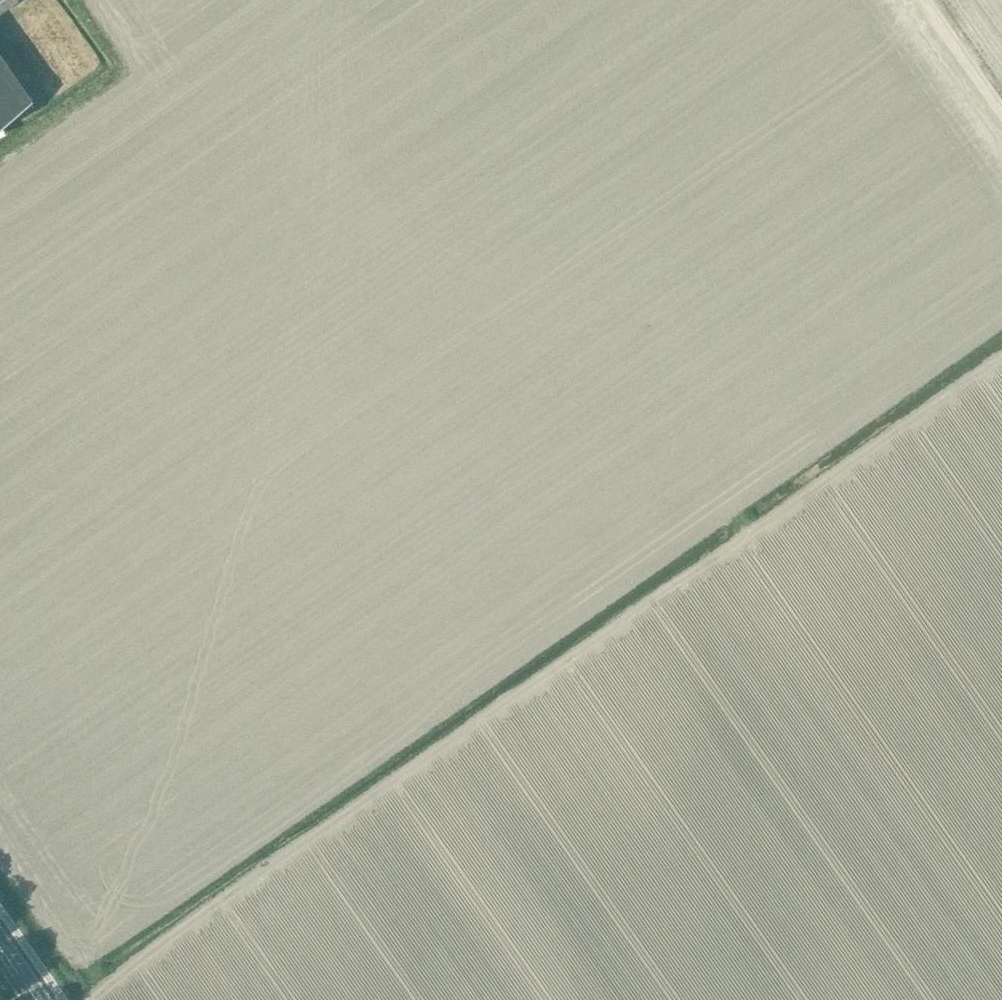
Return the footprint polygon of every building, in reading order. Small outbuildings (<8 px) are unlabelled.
[(9,26),(32,14),(29,7),(6,18),(9,26)] [(31,95),(0,50),(0,117),(31,95)]
